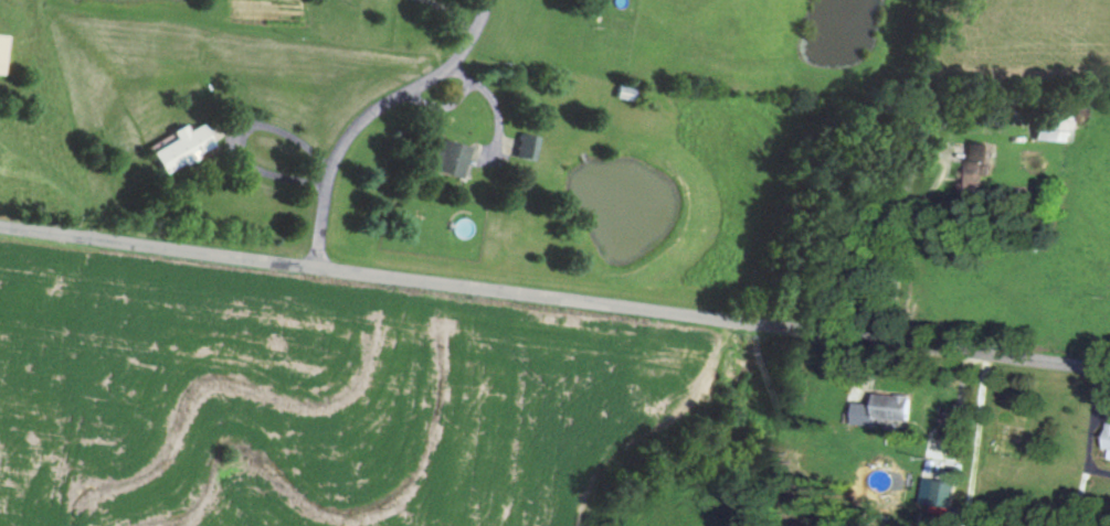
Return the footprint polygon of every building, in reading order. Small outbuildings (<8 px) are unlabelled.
[(1066,139),(1066,105),(1029,105),(1029,139),(1066,139)] [(209,151),(197,119),(168,131),(171,138),(145,149),(155,173),(209,151)] [(532,135),(514,132),(510,157),(528,160),(532,135)] [(421,166),(449,179),(463,149),(435,136),(421,166)] [(984,186),(984,143),(962,143),(962,186),(984,186)] [(911,394),(875,394),(875,418),(911,418),(911,394)] [(1102,423),(1099,449),(1106,450),(1105,458),(1109,459),(1109,424),(1102,423)]
